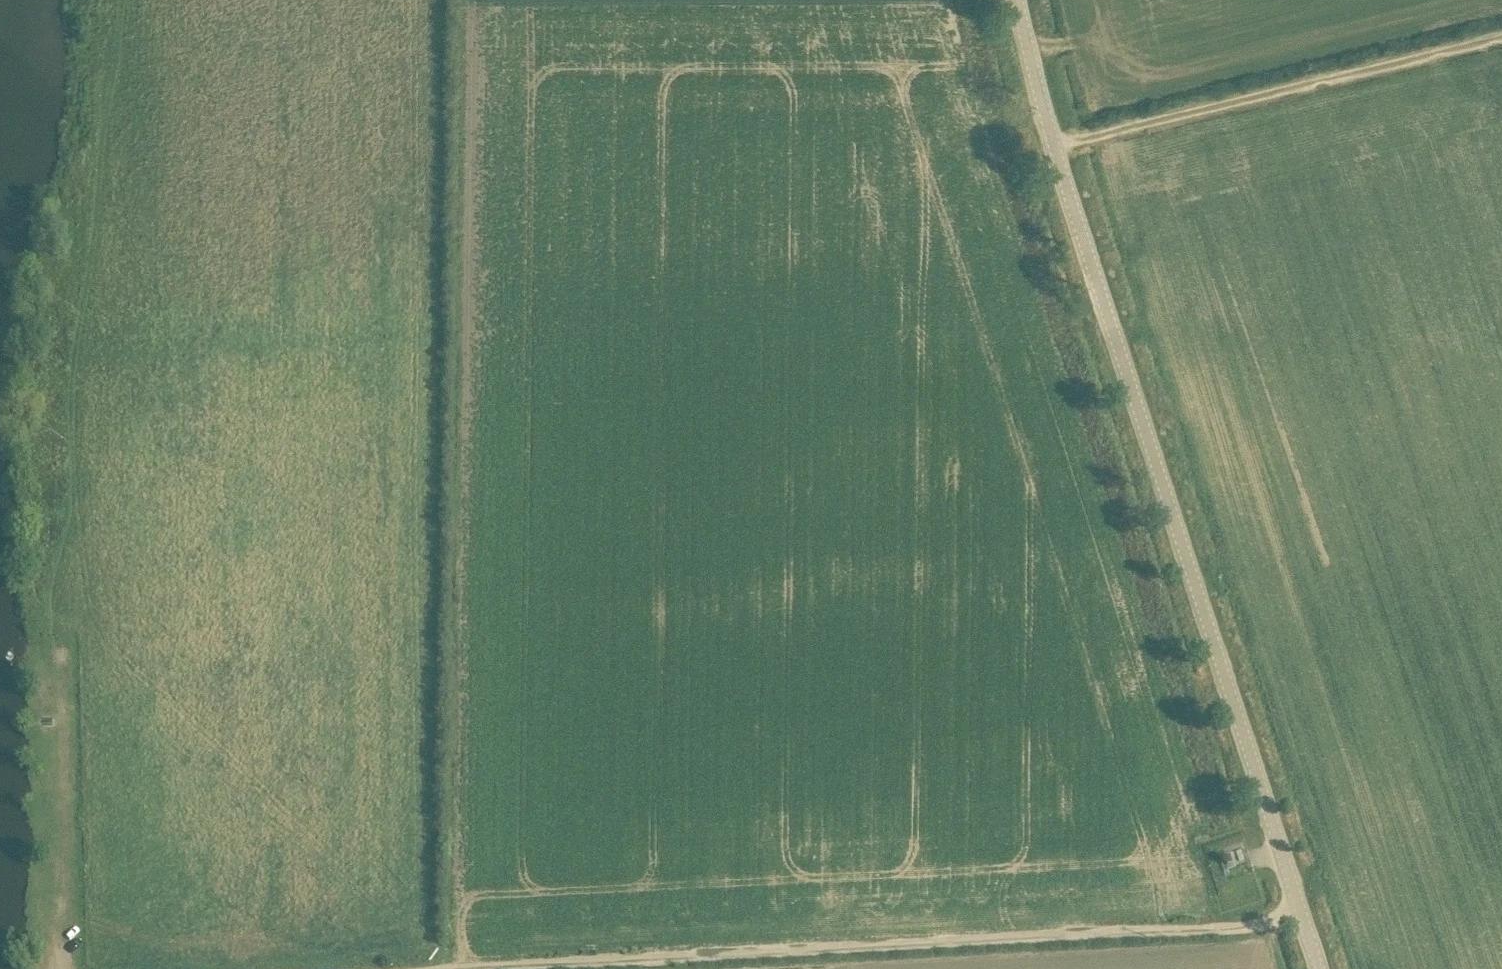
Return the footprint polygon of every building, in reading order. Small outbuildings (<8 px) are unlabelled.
[(1225,867),(1243,861),(1239,851),(1221,857),(1225,867)]
